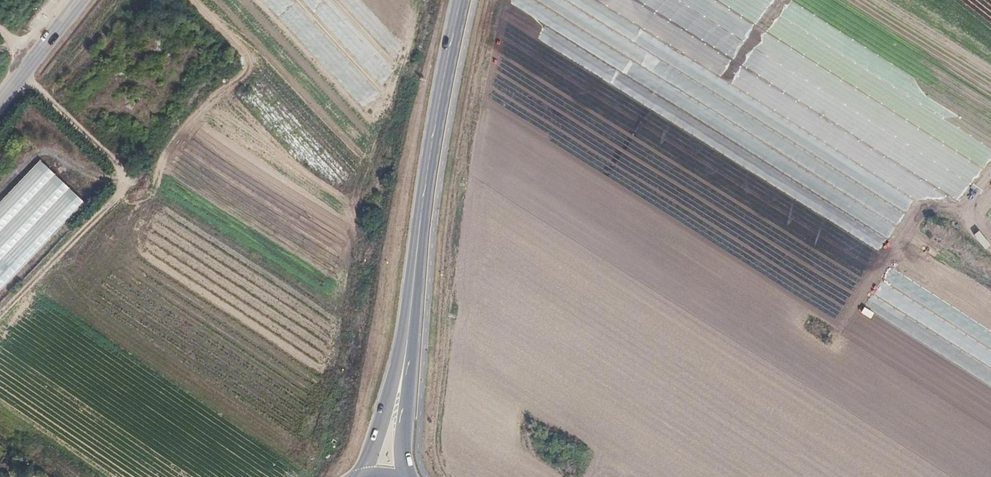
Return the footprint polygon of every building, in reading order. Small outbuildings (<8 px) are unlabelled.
[(44,159),(0,204),(0,234),(59,174),(44,159)] [(61,173),(0,235),(0,264),(75,186),(61,173)] [(76,187),(0,266),(0,294),(88,199),(76,187)] [(662,395),(665,389),(656,384),(652,389),(662,395)]
